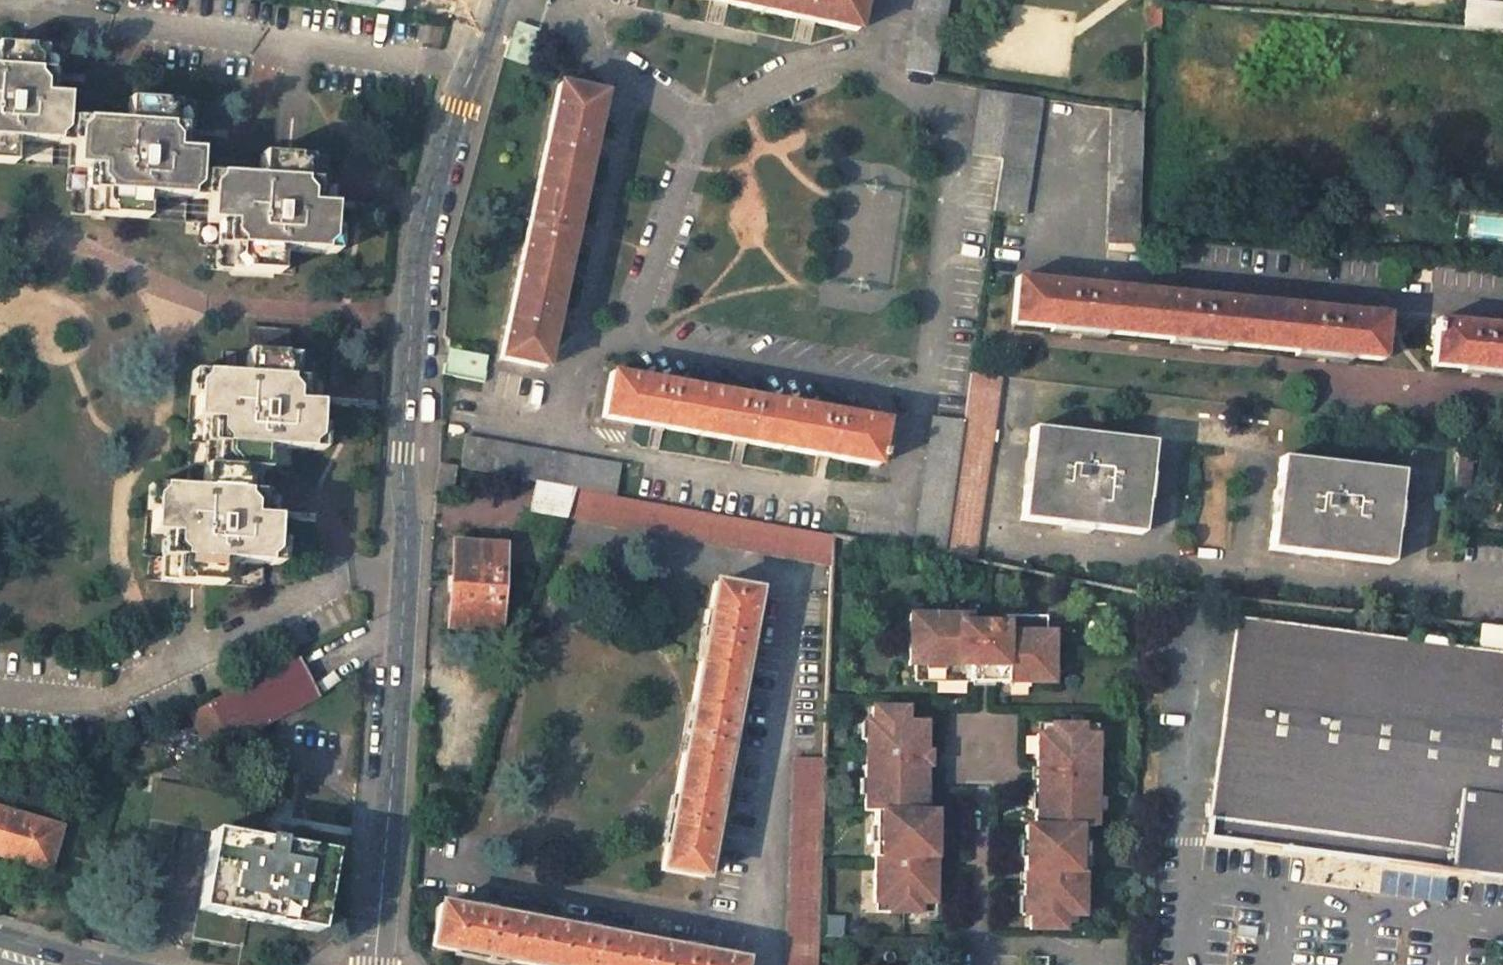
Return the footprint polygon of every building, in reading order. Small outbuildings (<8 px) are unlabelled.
[(853,30),(859,0),(710,0),(853,30)] [(903,69),(933,75),(947,0),(916,0),(903,69)] [(1468,0),(1467,0),(1463,28),(1502,31),(1502,4),(1468,0)] [(534,35),(518,30),(515,40),(508,38),(502,57),(526,64),(534,35)] [(15,163),(17,138),(71,141),(70,167),(95,170),(94,177),(100,189),(99,199),(106,208),(104,216),(144,219),(145,193),(202,197),(201,224),(225,226),(224,233),(232,243),(230,256),(237,264),(236,273),(273,276),(275,251),(322,254),(326,209),(301,207),(302,200),(296,191),(297,181),(287,166),(288,159),(254,155),(252,180),(197,176),(198,150),(173,148),(173,143),(165,133),(167,122),(158,108),(159,102),(124,100),(122,123),(66,117),(67,95),(41,93),(41,87),(35,80),(37,66),(30,55),(30,46),(0,44),(0,162),(15,163)] [(556,85),(497,359),(541,369),(600,94),(556,85)] [(1008,92),(979,87),(969,152),(999,157),(1008,92)] [(1020,226),(1040,97),(1008,92),(999,157),(990,221),(1020,226)] [(1111,109),(1106,245),(1135,247),(1136,236),(1141,114),(1111,109)] [(1013,281),(1008,325),(1379,361),(1382,317),(1013,281)] [(1430,366),(1502,373),(1502,328),(1434,322),(1430,366)] [(227,458),(226,469),(234,469),(266,471),(268,444),(314,448),(316,402),(292,400),(292,393),(286,381),(286,364),(284,360),(284,351),(276,352),(278,327),(245,324),(242,375),(195,372),(193,416),(214,417),(213,426),(222,438),(221,450),(227,458)] [(478,362),(454,357),(452,364),(443,362),(442,374),(482,383),(484,372),(476,370),(478,362)] [(608,373),(601,417),(875,467),(884,423),(608,373)] [(972,559),(999,379),(968,375),(966,387),(962,419),(943,553),(972,559)] [(943,553),(962,419),(932,416),(914,548),(943,553)] [(1029,430),(1019,521),(1140,535),(1151,445),(1029,430)] [(614,495),(619,466),(459,436),(454,467),(534,481),(576,488),(614,495)] [(1477,498),(1480,460),(1454,457),(1450,495),(1477,498)] [(1281,459),(1270,550),(1391,565),(1401,473),(1281,459)] [(233,475),(234,469),(226,469),(201,467),(199,492),(153,489),(150,533),(172,534),(171,542),(178,551),(177,564),(185,574),(184,583),(222,585),(224,561),(271,563),(274,519),(250,517),(250,510),(243,500),(244,488),(233,475)] [(566,519),(831,565),(832,533),(614,495),(576,488),(566,519)] [(457,545),(451,628),(495,632),(500,547),(457,545)] [(713,584),(659,872),(700,879),(754,592),(713,584)] [(970,678),(991,678),(991,684),(1044,686),(1044,670),(1050,670),(1051,637),(1046,637),(1046,621),(1004,619),(1004,625),(958,623),(958,618),(909,616),(908,666),(913,666),(913,681),(969,684),(970,678)] [(1481,625),(1478,651),(1236,620),(1209,840),(1502,876),(1502,627),(1481,625)] [(296,659),(208,706),(228,745),(263,727),(318,698),(296,659)] [(928,904),(930,844),(924,843),(924,828),(930,828),(931,814),(920,813),(920,797),(915,797),(916,782),(921,783),(924,724),(906,723),(906,709),(872,708),(871,738),(865,737),(864,780),(869,780),(868,795),(863,795),(862,810),(873,810),(872,825),(877,826),(877,842),(872,842),(869,901),(883,903),(882,911),(914,912),(914,904),(928,904)] [(1096,795),(1097,736),(1082,736),(1082,727),(1048,727),(1048,735),(1037,735),(1036,793),(1042,793),(1042,808),(1035,808),(1036,824),(1026,824),(1025,838),(1031,838),(1031,855),(1025,855),(1024,903),(1031,903),(1030,927),(1064,928),(1064,914),(1082,914),(1083,856),(1077,855),(1078,840),(1083,840),(1084,825),(1094,825),(1095,809),(1089,809),(1090,795),(1096,795)] [(793,758),(786,964),(815,964),(819,859),(821,808),(824,759),(793,758)] [(48,872),(61,830),(6,814),(0,835),(0,859),(48,872)] [(211,832),(197,910),(227,916),(309,931),(323,854),(281,846),(241,838),(211,832)] [(431,948),(520,964),(740,964),(741,963),(438,906),(431,948)]
